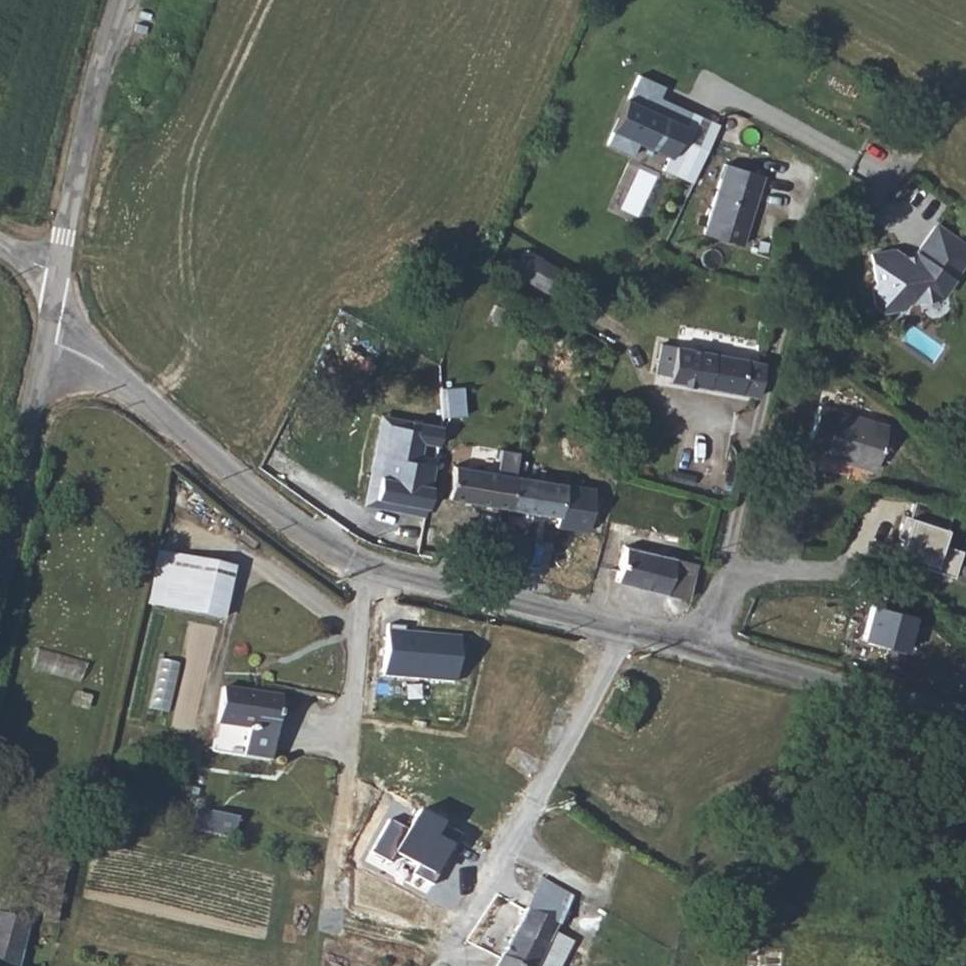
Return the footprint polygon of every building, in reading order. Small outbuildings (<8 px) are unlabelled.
[(638,73),(604,144),(631,155),(636,143),(669,156),(664,168),(694,181),(719,123),(660,96),(666,86),(638,73)] [(762,175),(724,163),(702,234),(741,245),(762,175)] [(936,227),(915,257),(910,258),(903,259),(896,251),(873,257),(877,287),(873,291),(876,308),(889,313),(899,311),(906,305),(941,298),(965,261),(965,246),(936,227)] [(526,276),(551,292),(564,271),(540,255),(526,276)] [(708,388),(714,352),(659,343),(654,375),(667,377),(667,382),(708,388)] [(758,396),(764,359),(714,352),(708,388),(758,396)] [(447,386),(446,413),(465,413),(465,386),(447,386)] [(824,449),(823,453),(874,468),(886,426),(814,405),(803,443),(824,449)] [(426,517),(437,449),(442,424),(378,414),(363,506),(426,517)] [(468,454),(437,449),(431,493),(460,498),(466,461),(468,454)] [(572,499),(591,502),(595,482),(466,461),(460,498),(569,517),(572,499)] [(936,546),(949,515),(913,500),(906,516),(902,514),(892,536),(897,538),(891,551),(919,563),(917,568),(945,580),(956,555),(936,546)] [(669,588),(694,593),(701,562),(629,547),(622,578),(669,588)] [(175,552),(166,603),(227,613),(235,562),(175,552)] [(871,600),(862,636),(904,651),(915,615),(871,600)] [(383,677),(458,682),(461,634),(386,629),(383,677)] [(39,648),(34,666),(81,679),(86,660),(39,648)] [(150,706),(169,710),(180,662),(161,658),(150,706)] [(290,683),(264,679),(262,688),(229,682),(219,743),(278,753),(290,683)] [(375,854),(434,884),(454,847),(437,838),(444,824),(417,810),(407,829),(392,821),(375,854)] [(206,831),(236,834),(238,814),(208,811),(206,831)] [(545,882),(528,912),(559,929),(576,899),(545,882)] [(500,961),(509,965),(538,965),(557,933),(559,929),(528,912),(500,961)] [(575,943),(557,933),(538,965),(562,965),(575,943)] [(9,960),(0,957),(0,965),(7,965),(9,960)]
